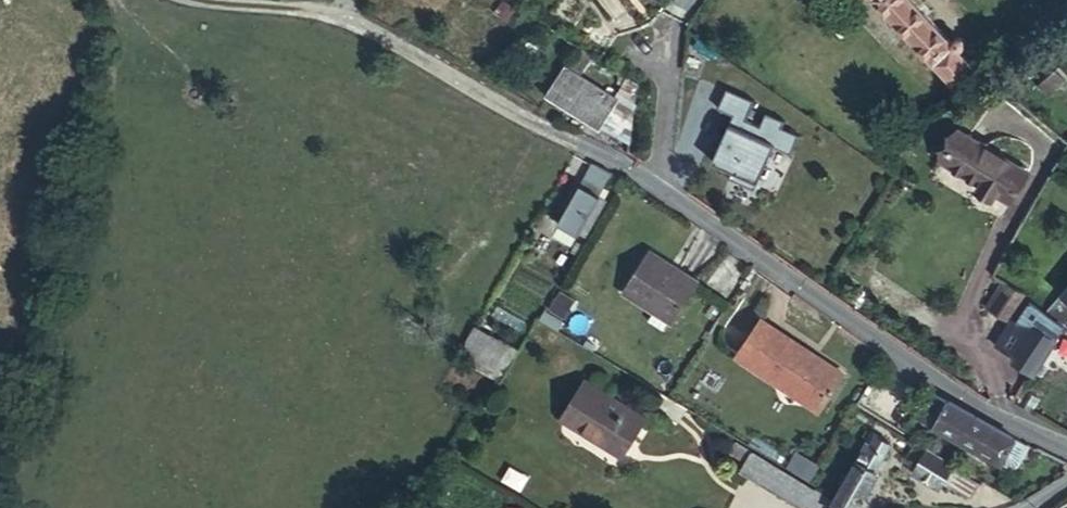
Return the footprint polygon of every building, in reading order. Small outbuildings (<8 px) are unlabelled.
[(954,87),(976,68),(959,51),(962,49),(964,46),(965,44),(964,41),(963,39),(962,37),(959,35),(956,36),(951,39),(951,40),(913,0),(873,0),(954,87)] [(567,64),(547,91),(599,126),(619,99),(567,64)] [(1055,73),(1037,87),(1044,97),(1062,81),(1055,73)] [(790,126),(771,117),(765,130),(751,123),(760,105),(732,92),(722,112),(738,119),(717,165),(737,174),(733,182),(759,193),(778,151),(795,159),(804,140),(787,132),(790,126)] [(1013,204),(1031,174),(962,134),(944,165),(982,187),(978,193),(994,203),(998,197),(1013,204)] [(612,175),(594,167),(564,224),(580,233),(612,175)] [(645,252),(623,292),(675,322),(698,283),(645,252)] [(990,314),(1009,327),(1025,306),(1027,303),(1002,287),(995,297),(1000,299),(990,314)] [(1043,318),(1060,330),(1066,333),(1066,291),(1043,318)] [(1025,306),(1009,327),(995,346),(1015,360),(1043,318),(1025,306)] [(1053,337),(1060,330),(1043,318),(1015,360),(1014,363),(1029,373),(1039,359),(1043,361),(1056,341),(1053,337)] [(762,321),(735,361),(815,415),(842,374),(762,321)] [(461,353),(505,372),(517,344),(473,325),(461,353)] [(908,410),(921,388),(906,380),(890,409),(904,417),(908,410)] [(584,385),(562,422),(621,457),(644,420),(584,385)] [(945,401),(921,388),(908,410),(999,462),(1008,448),(1022,455),(1028,445),(947,401),(945,401)] [(831,507),(860,507),(880,475),(874,471),(891,444),(870,432),(863,445),(866,448),(831,507)] [(903,462),(914,469),(925,450),(914,444),(903,462)] [(925,450),(914,469),(911,474),(938,492),(942,485),(951,472),(954,467),(925,450)] [(826,507),(829,501),(748,452),(738,468),(804,507),(828,507),(826,507)] [(951,472),(942,485),(969,503),(977,488),(951,472)]
